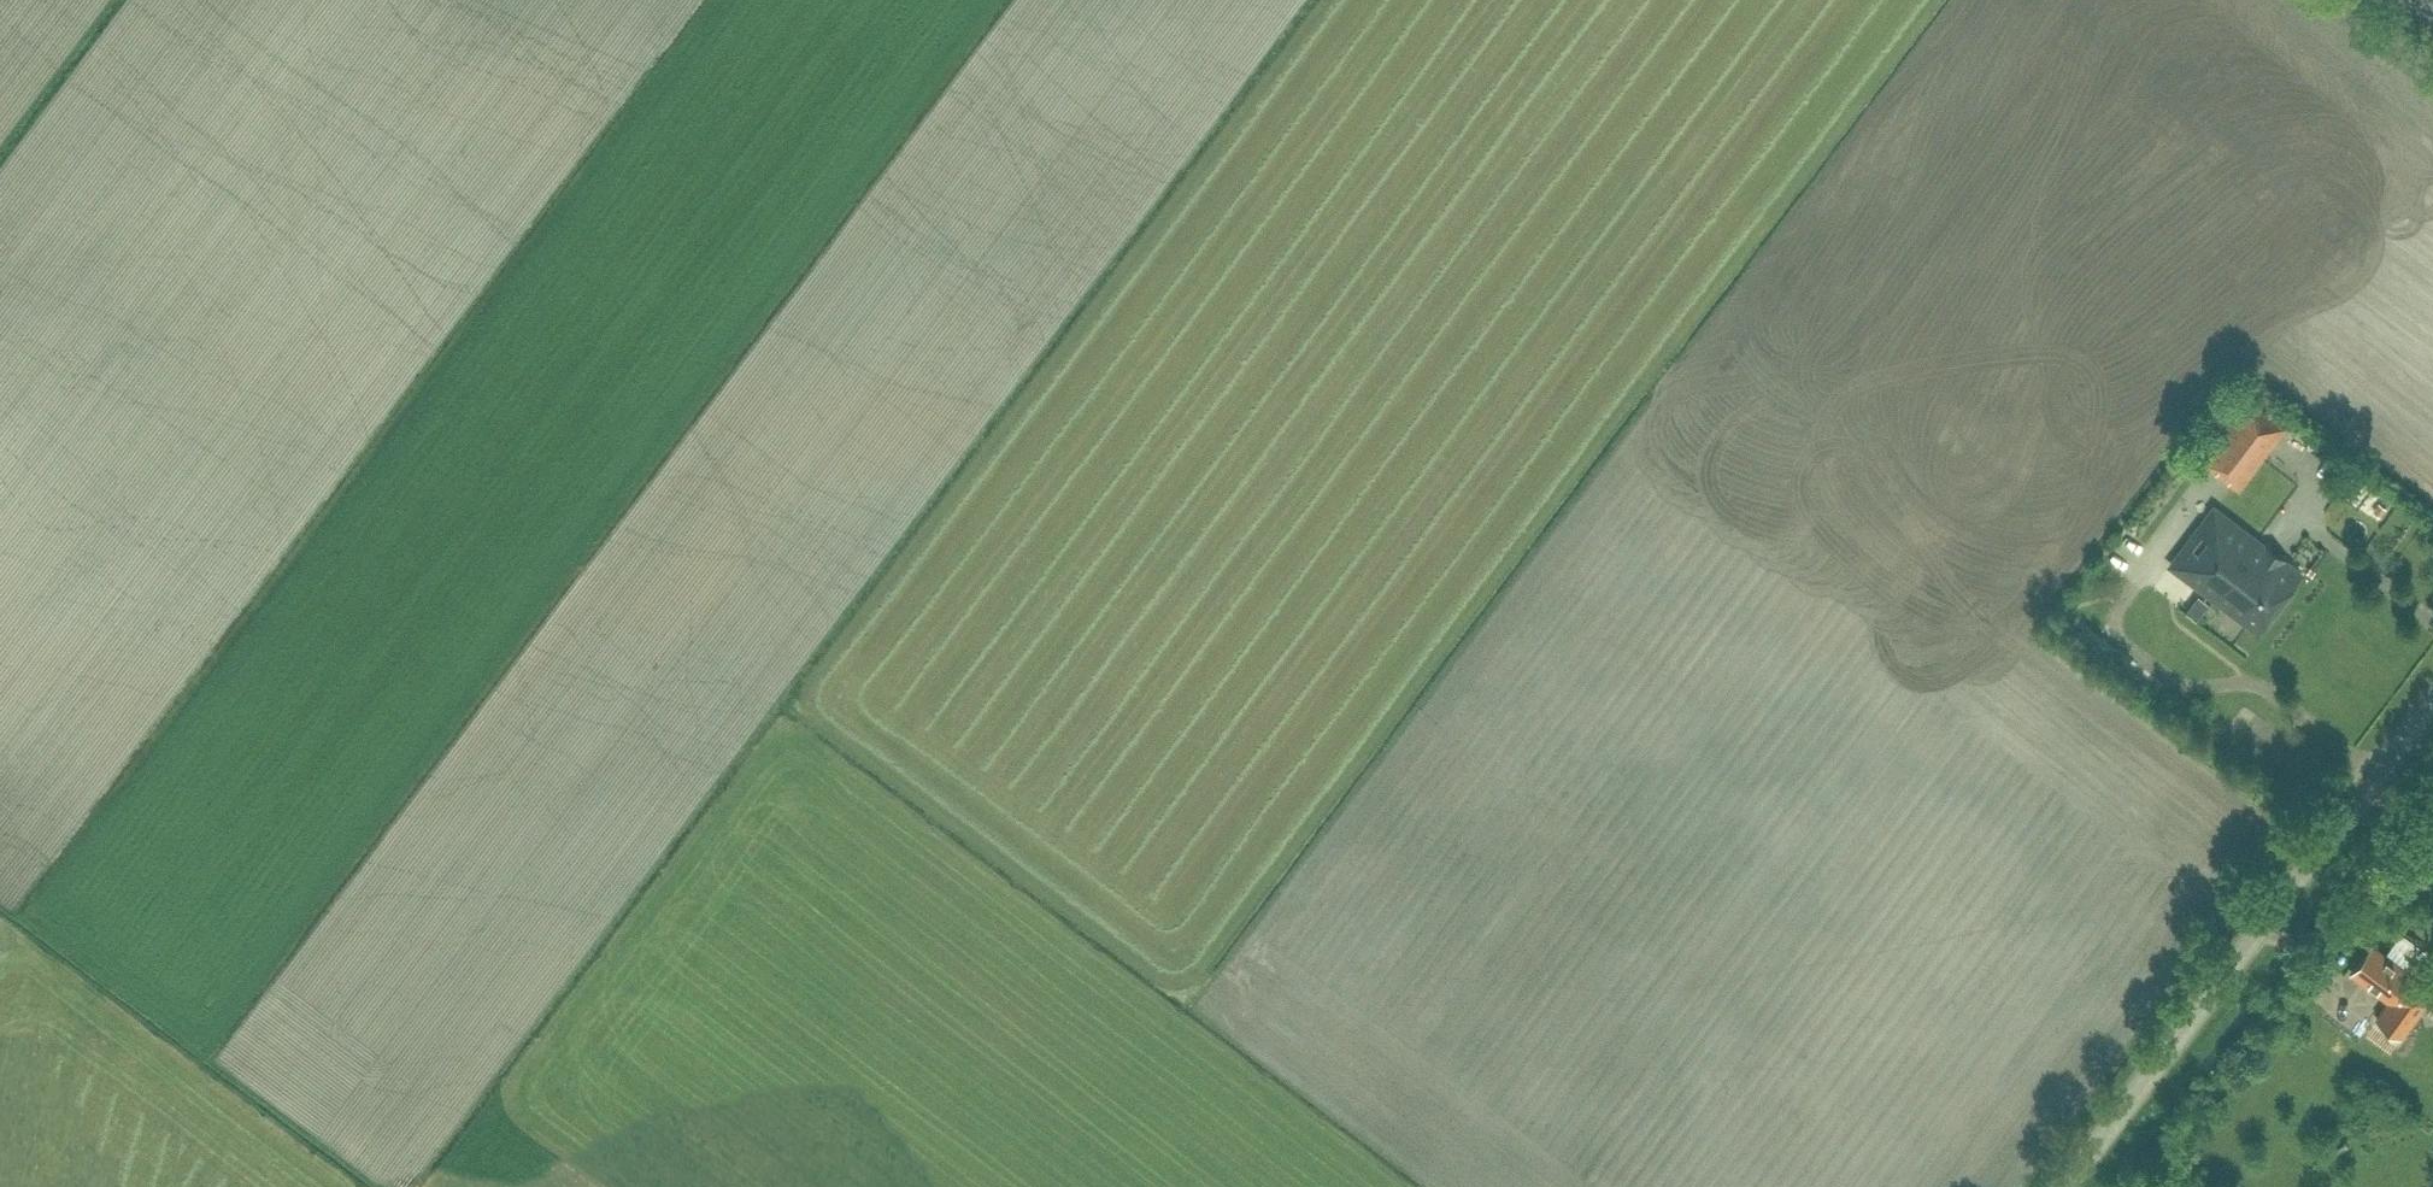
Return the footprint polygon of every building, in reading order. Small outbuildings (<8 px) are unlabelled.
[(2237,487),(2284,427),(2245,397),(2198,458),(2237,487)] [(2258,628),(2299,572),(2213,509),(2172,565),(2258,628)] [(2369,944),(2349,973),(2388,999),(2376,1016),(2400,1033),(2432,986),(2432,981),(2411,966),(2408,971),(2369,944)]
